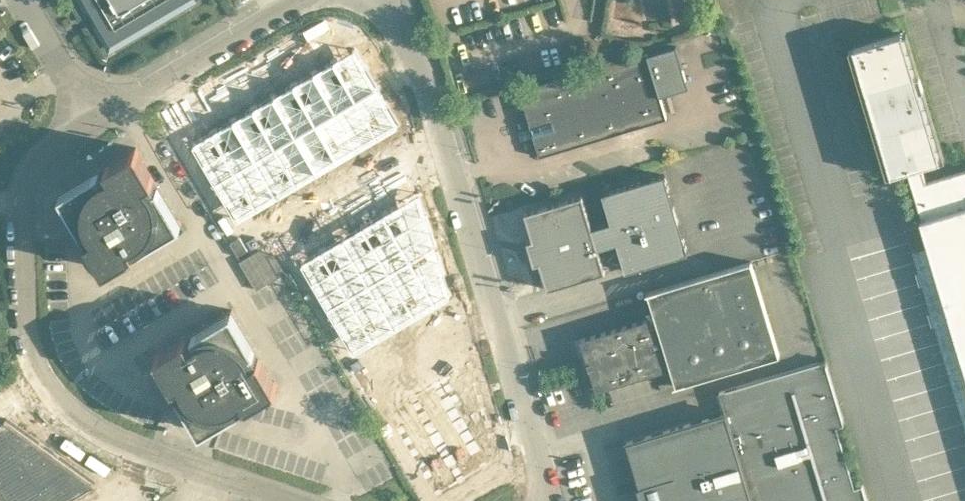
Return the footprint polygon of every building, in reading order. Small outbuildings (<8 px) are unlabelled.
[(112,42),(184,0),(87,0),(112,42)] [(891,174),(907,169),(921,165),(940,159),(902,32),(853,47),(891,174)] [(669,86),(687,80),(677,45),(648,54),(647,52),(520,90),(540,156),(667,118),(660,95),(671,92),(669,86)] [(355,47),(193,143),(238,220),(383,134),(400,124),(380,90),(380,89),(355,47)] [(137,147),(83,178),(60,192),(105,268),(182,223),(137,147)] [(964,371),(964,170),(926,181),(921,165),(907,169),(922,220),(920,221),(964,371)] [(603,192),(584,198),(592,227),(599,247),(618,242),(626,270),(689,251),(665,174),(608,191),(603,192)] [(388,210),(301,261),(355,352),(439,302),(451,295),(445,273),(428,214),(427,214),(420,192),(388,211),(388,210)] [(583,195),(525,212),(533,239),(528,240),(535,263),(540,262),(548,288),(606,271),(599,247),(592,227),(584,198),(583,195)] [(248,250),(240,236),(230,242),(238,256),(248,250)] [(253,285),(284,272),(273,245),(242,258),(253,285)] [(649,292),(658,323),(669,358),(677,384),(675,384),(675,385),(780,354),(751,260),(647,292),(647,293),(649,292)] [(156,354),(183,399),(201,430),(278,385),(232,309),(156,354)] [(669,358),(658,323),(651,326),(648,318),(581,338),(591,370),(587,383),(596,385),(597,389),(664,369),(661,360),(669,358)] [(863,484),(856,486),(837,425),(845,423),(826,358),(738,386),(744,406),(628,441),(630,449),(641,485),(638,486),(642,500),(868,500),(863,484)] [(439,381),(389,411),(438,494),(501,458),(482,397),(482,398),(472,363),(439,382),(439,381)] [(659,383),(661,390),(667,388),(666,382),(659,383)] [(0,421),(0,500),(63,500),(96,482),(7,417),(0,421)]
